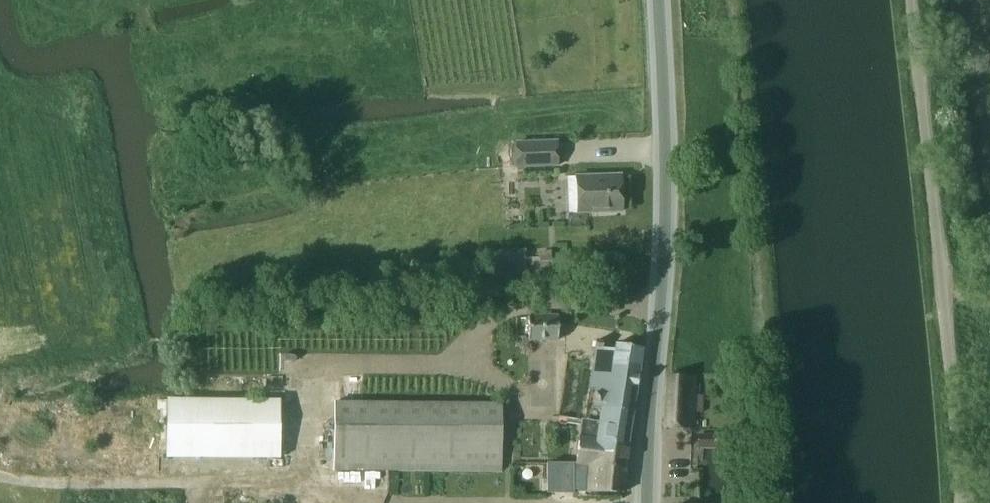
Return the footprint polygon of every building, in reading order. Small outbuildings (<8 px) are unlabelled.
[(558,142),(513,143),(514,170),(559,168),(558,142)] [(578,214),(622,213),(620,177),(576,178),(578,214)] [(528,316),(528,342),(559,342),(559,317),(528,316)] [(539,464),(539,491),(586,493),(624,492),(627,463),(627,450),(643,352),(596,342),(586,408),(587,409),(600,409),(598,423),(596,439),(579,437),(575,464),(539,464)] [(696,379),(667,378),(662,430),(693,430),(696,379)] [(169,398),(168,459),(284,461),(285,400),(169,398)] [(333,471),(483,473),(502,473),(501,403),(334,403),(333,471)] [(698,435),(697,450),(716,450),(716,435),(698,435)]
